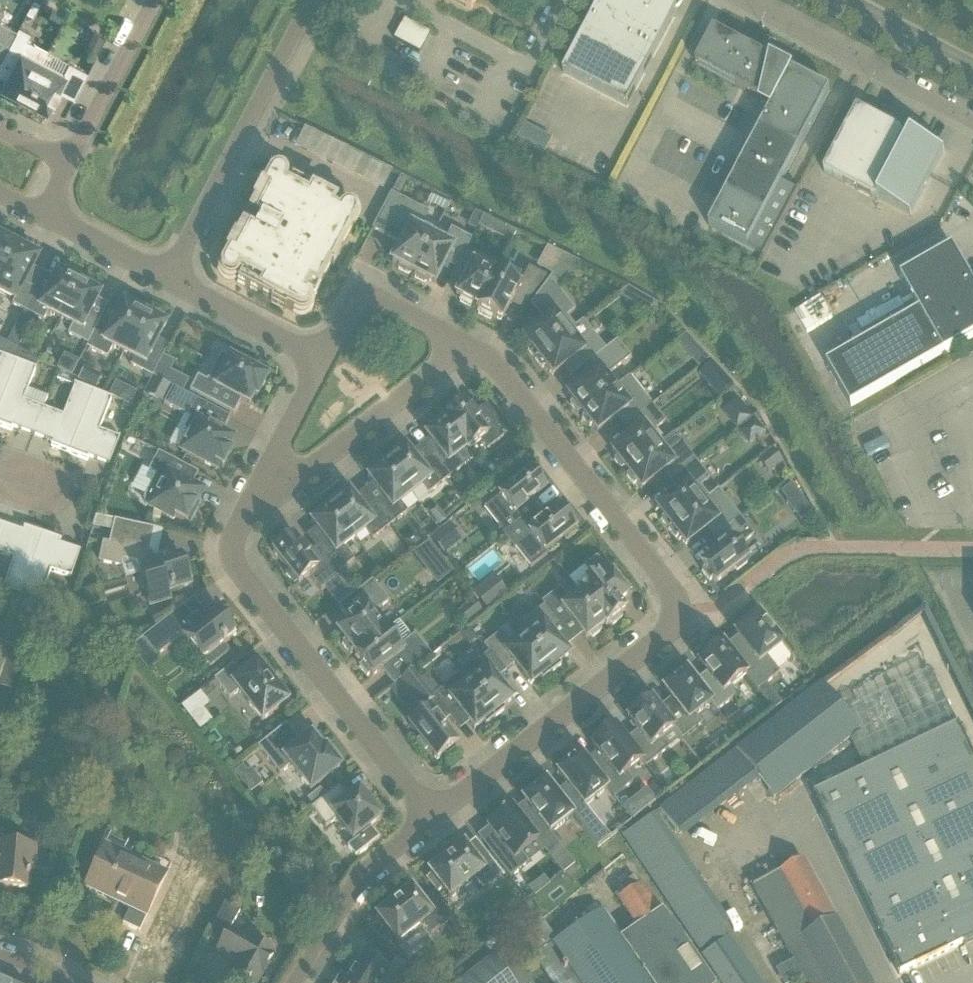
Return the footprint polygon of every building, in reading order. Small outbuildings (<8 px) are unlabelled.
[(27,11),(34,15),(41,1),(39,0),(33,0),(27,11)] [(476,0),(450,0),(470,11),(476,0)] [(563,73),(627,107),(674,16),(671,14),(674,9),(657,0),(648,0),(647,0),(602,0),(563,73)] [(17,29),(0,19),(0,53),(4,55),(18,29),(17,29)] [(419,53),(430,33),(404,19),(394,39),(419,53)] [(28,38),(31,31),(19,25),(17,29),(18,29),(4,55),(14,61),(2,84),(13,90),(11,93),(22,98),(42,60),(48,49),(28,38)] [(714,30),(696,65),(735,85),(773,105),(759,131),(726,195),(709,227),(764,255),(798,192),(781,183),(798,152),(830,91),(791,71),(789,75),(770,65),(771,60),(753,50),(714,30)] [(95,32),(90,42),(99,47),(105,37),(95,32)] [(64,71),(42,60),(22,98),(33,104),(34,101),(47,107),(53,95),(54,96),(58,88),(75,97),(89,71),(70,60),(64,71)] [(639,111),(647,115),(665,80),(657,76),(639,111)] [(878,199),(910,216),(945,152),(911,134),(910,137),(858,109),(824,173),(877,201),(878,199)] [(543,154),(551,139),(524,125),(516,140),(543,154)] [(304,128),(295,148),(383,191),(392,172),(304,128)] [(308,298),(306,296),(307,294),(314,298),(331,266),(332,267),(357,220),(358,219),(358,216),(357,215),(357,214),(357,213),(356,212),(355,210),(354,210),(354,209),(353,208),(350,207),(349,207),(346,207),(345,207),(344,207),(341,209),(340,210),(339,211),(338,212),(336,212),(338,208),(340,204),(331,200),(292,179),(288,186),(286,185),(287,183),(287,182),(287,179),(287,178),(287,177),(286,176),(286,175),(285,174),(284,173),(283,172),(280,170),(279,170),(278,170),(276,170),(274,170),(271,172),(269,174),(262,186),(260,185),(252,202),(253,203),(247,215),(250,216),(244,227),(242,226),(235,238),(234,236),(225,254),(226,254),(220,266),(220,267),(220,268),(220,272),(220,273),(220,274),(220,275),(221,276),(222,276),(222,277),(224,279),(226,280),(227,280),(228,280),(231,280),(232,280),(233,280),(236,278),(238,276),(239,275),(241,276),(237,283),(271,301),(270,303),(285,311),(286,309),(298,315),(299,315),(300,316),(302,316),(303,315),(304,315),(306,314),(307,313),(308,313),(308,312),(309,311),(310,310),(310,309),(311,308),(311,307),(311,306),(311,304),(311,303),(311,302),(310,300),(309,299),(308,298)] [(410,272),(413,274),(432,238),(431,238),(436,228),(424,222),(428,214),(391,194),(372,230),(401,245),(392,262),(400,266),(398,270),(409,275),(410,272)] [(483,217),(478,227),(490,233),(495,222),(483,217)] [(445,264),(456,269),(466,250),(471,240),(451,229),(443,244),(432,238),(413,274),(416,275),(414,278),(425,284),(426,281),(434,285),(445,264)] [(15,243),(0,235),(0,280),(17,247),(13,246),(15,243)] [(36,254),(21,246),(20,249),(17,247),(0,280),(0,293),(15,300),(12,305),(28,313),(39,292),(24,285),(38,259),(35,257),(36,254)] [(972,337),(972,281),(953,247),(901,277),(920,311),(828,365),(852,406),(944,353),(945,354),(972,337)] [(472,304),(476,307),(494,272),(495,273),(498,267),(466,250),(456,269),(451,279),(462,285),(456,296),(461,299),(460,302),(470,308),(472,304)] [(566,257),(557,269),(568,279),(580,263),(566,257)] [(519,285),(513,282),(498,274),(495,273),(494,272),(476,307),(475,308),(479,310),(478,314),(490,320),(492,317),(501,322),(507,309),(508,310),(511,305),(522,310),(546,277),(528,268),(519,285)] [(70,275),(68,278),(57,273),(45,296),(39,292),(28,313),(43,322),(48,313),(60,319),(80,281),(70,275)] [(527,350),(535,360),(575,328),(575,327),(566,317),(574,310),(549,279),(530,305),(544,322),(523,338),(530,348),(527,350)] [(89,290),(91,286),(80,281),(60,319),(72,326),(68,335),(87,345),(99,324),(88,318),(100,295),(89,290)] [(645,297),(634,306),(649,314),(660,306),(645,297)] [(134,305),(131,307),(123,303),(111,326),(100,321),(99,324),(87,345),(86,347),(107,358),(112,347),(124,353),(144,314),(141,313),(141,309),(134,305)] [(158,321),(158,317),(151,314),(147,316),(144,314),(124,353),(134,359),(130,366),(141,372),(165,325),(158,321)] [(1,339),(9,324),(0,320),(0,338),(1,339)] [(573,360),(580,370),(606,350),(605,350),(583,321),(575,327),(575,328),(535,360),(542,369),(545,367),(552,376),(573,360)] [(15,328),(6,344),(17,350),(26,334),(15,328)] [(686,334),(677,341),(684,350),(693,343),(686,334)] [(580,412),(582,414),(614,390),(614,389),(604,378),(630,358),(617,341),(605,350),(606,350),(580,370),(570,378),(577,387),(567,395),(572,402),(570,404),(577,414),(580,412)] [(198,377),(189,392),(234,416),(241,402),(249,406),(254,396),(257,398),(259,393),(260,393),(266,382),(265,381),(267,379),(264,377),(265,374),(251,366),(249,370),(230,359),(221,355),(214,367),(206,382),(198,377)] [(17,363),(0,356),(0,406),(17,363)] [(64,371),(79,379),(86,364),(71,356),(64,371)] [(152,377),(152,378),(173,388),(180,376),(171,371),(175,363),(163,356),(152,377)] [(32,435),(43,408),(23,400),(36,369),(18,362),(17,363),(0,406),(0,426),(11,431),(13,427),(32,435)] [(711,362),(701,372),(710,383),(721,373),(711,362)] [(710,384),(719,396),(735,383),(726,371),(710,384)] [(623,428),(625,426),(652,406),(629,377),(614,389),(614,390),(582,414),(584,416),(581,419),(588,428),(591,426),(597,433),(616,418),(623,428)] [(152,378),(144,392),(165,402),(164,404),(190,419),(184,429),(186,434),(183,439),(185,444),(181,451),(216,470),(219,465),(222,467),(230,452),(227,450),(233,438),(222,433),(230,418),(173,388),(152,378)] [(51,446),(69,454),(93,393),(95,387),(76,380),(74,385),(73,387),(74,387),(63,416),(43,408),(32,435),(52,443),(51,446)] [(93,393),(69,454),(87,461),(89,457),(109,465),(119,439),(99,431),(111,400),(93,393)] [(737,400),(730,406),(739,417),(731,423),(736,429),(750,418),(737,400)] [(124,404),(121,411),(132,416),(135,408),(124,404)] [(444,421),(466,450),(468,452),(480,442),(487,451),(504,438),(481,409),(472,416),(470,413),(470,414),(466,409),(462,404),(457,408),(454,405),(445,412),(447,415),(442,419),(444,421)] [(626,471),(662,442),(654,431),(665,423),(652,406),(625,426),(632,436),(612,452),(616,458),(614,460),(621,470),(624,468),(626,471)] [(754,418),(744,426),(754,439),(764,431),(754,418)] [(455,458),(466,450),(444,421),(440,424),(438,421),(429,428),(431,431),(426,435),(429,439),(428,439),(432,444),(438,452),(429,459),(446,481),(462,468),(455,458)] [(131,453),(151,461),(156,449),(135,441),(131,453)] [(662,473),(670,482),(696,462),(682,445),(671,453),(662,442),(626,471),(629,474),(626,476),(633,486),(636,483),(641,490),(662,473)] [(394,453),(384,460),(411,495),(422,486),(429,494),(446,481),(429,459),(419,466),(418,465),(418,464),(415,460),(414,460),(405,448),(396,456),(394,453)] [(773,450),(763,458),(772,469),(781,462),(773,450)] [(189,524),(196,512),(199,506),(200,505),(198,504),(196,504),(196,503),(202,491),(192,486),(198,474),(158,453),(148,472),(156,476),(144,497),(144,498),(144,499),(144,500),(144,502),(144,503),(144,504),(145,505),(145,506),(146,506),(147,507),(148,508),(173,521),(175,517),(189,524)] [(400,504),(411,495),(384,460),(374,468),(377,470),(367,478),(379,493),(379,494),(383,498),(384,498),(374,506),(390,527),(408,513),(400,504)] [(660,520),(668,530),(708,498),(700,487),(709,479),(696,462),(670,482),(677,492),(656,508),(663,518),(660,520)] [(483,509),(506,537),(534,515),(526,506),(545,491),(542,486),(545,484),(537,474),(534,477),(530,472),(483,509)] [(791,484),(780,492),(788,502),(799,494),(791,484)] [(706,530),(714,540),(740,519),(718,490),(708,498),(668,530),(675,539),(678,537),(686,546),(706,530)] [(490,498),(485,492),(477,499),(481,505),(490,498)] [(337,497),(327,505),(354,540),(366,531),(373,540),(390,527),(374,506),(365,513),(364,512),(361,508),(360,508),(348,493),(339,500),(337,497)] [(337,575),(354,562),(344,548),(354,540),(327,505),(318,512),(320,515),(311,522),(325,540),(316,548),(337,575)] [(437,510),(429,516),(438,526),(446,520),(437,510)] [(541,525),(534,515),(506,537),(530,569),(547,556),(545,553),(575,529),(571,524),(574,522),(567,512),(564,514),(560,510),(541,525)] [(754,536),(740,519),(714,540),(721,549),(716,553),(700,566),(704,570),(701,572),(709,582),(712,580),(715,584),(735,569),(737,572),(747,563),(745,560),(746,559),(738,548),(754,536)] [(103,544),(99,562),(121,567),(123,561),(137,564),(140,576),(138,576),(142,590),(144,589),(149,606),(151,605),(170,600),(168,593),(190,587),(189,582),(192,582),(188,569),(185,570),(181,557),(169,561),(169,558),(159,561),(157,555),(154,556),(153,555),(159,531),(114,521),(111,532),(108,545),(103,544)] [(0,531),(0,555),(13,559),(2,591),(21,598),(42,535),(23,528),(22,532),(3,526),(2,526),(0,531)] [(445,526),(429,538),(444,557),(460,545),(445,526)] [(414,533),(403,541),(410,550),(421,542),(414,533)] [(71,578),(80,552),(59,545),(61,541),(42,535),(21,598),(40,604),(50,572),(71,578)] [(339,577),(337,575),(316,548),(306,555),(301,549),(292,538),(285,542),(283,540),(272,548),(275,551),(273,553),(289,572),(286,575),(294,585),(297,583),(298,585),(310,576),(321,591),(339,577)] [(428,542),(412,555),(437,586),(453,574),(428,542)] [(612,576),(611,576),(597,557),(584,567),(593,578),(577,591),(579,593),(581,596),(582,598),(588,604),(604,625),(606,627),(611,623),(613,626),(622,619),(620,616),(625,612),(617,602),(627,595),(612,576)] [(494,576),(473,593),(487,611),(509,594),(494,576)] [(353,652),(355,655),(387,630),(376,613),(388,602),(385,597),(372,581),(338,608),(349,621),(347,622),(349,625),(338,633),(345,642),(341,644),(350,655),(353,652)] [(599,628),(604,625),(588,604),(582,598),(581,596),(579,593),(569,601),(560,589),(542,603),(544,606),(560,626),(570,619),(586,639),(590,636),(592,638),(601,631),(599,628)] [(473,600),(462,609),(471,621),(482,612),(473,600)] [(551,634),(560,626),(544,606),(527,619),(535,629),(524,637),(524,638),(552,674),(561,666),(559,663),(568,656),(551,634)] [(195,621),(184,607),(142,641),(156,658),(177,642),(181,648),(188,643),(203,662),(205,661),(210,667),(228,653),(223,648),(226,645),(226,644),(236,636),(231,630),(234,628),(225,617),(222,619),(215,610),(198,623),(196,620),(195,621)] [(742,643),(729,654),(746,675),(745,676),(757,690),(779,673),(776,669),(789,658),(792,662),(793,661),(758,616),(755,618),(751,616),(742,623),(743,627),(734,634),(742,643)] [(15,631),(0,626),(0,676),(15,631)] [(400,681),(412,671),(431,656),(415,635),(399,647),(387,630),(355,655),(354,656),(362,665),(359,667),(367,677),(370,675),(372,678),(381,670),(394,686),(400,681)] [(468,630),(461,635),(470,645),(476,640),(468,630)] [(520,633),(509,641),(501,632),(483,646),(489,653),(489,652),(505,673),(514,665),(530,686),(540,678),(542,681),(552,674),(524,638),(524,637),(520,633)] [(731,687),(745,676),(746,675),(729,654),(722,644),(719,646),(717,643),(706,651),(709,654),(698,662),(707,673),(695,683),(711,703),(710,704),(716,712),(738,695),(731,687)] [(496,680),(505,673),(489,652),(489,653),(461,675),(495,718),(505,711),(502,708),(512,701),(496,680)] [(239,692),(262,722),(290,700),(278,686),(276,688),(258,664),(242,676),(233,665),(214,680),(229,700),(239,692)] [(956,726),(928,670),(849,709),(862,735),(849,742),(863,770),(812,795),(899,976),(962,946),(962,948),(964,947),(962,945),(972,939),(972,760),(957,726),(956,726)] [(117,671),(114,682),(124,686),(128,674),(117,671)] [(435,700),(432,697),(412,671),(400,681),(422,710),(435,700)] [(658,709),(674,730),(682,740),(702,725),(695,716),(710,704),(711,703),(695,683),(686,672),(684,674),(680,672),(672,679),(672,683),(664,690),(671,699),(658,709)] [(486,726),(495,718),(461,675),(432,697),(435,700),(447,716),(457,708),(474,730),(483,723),(486,726)] [(736,751),(661,809),(681,835),(756,776),(758,779),(773,799),(859,732),(822,684),(736,751)] [(200,694),(182,708),(199,731),(211,722),(203,710),(209,705),(200,694)] [(773,694),(765,700),(773,711),(781,704),(773,694)] [(674,730),(658,709),(650,700),(648,702),(646,699),(634,708),(636,711),(627,718),(634,728),(633,728),(636,732),(625,741),(642,762),(646,767),(667,751),(659,741),(674,730)] [(428,710),(409,725),(420,739),(417,742),(424,751),(427,749),(437,761),(444,756),(446,758),(456,751),(453,748),(456,746),(428,710)] [(743,719),(731,729),(736,735),(748,726),(743,719)] [(327,752),(326,750),(324,751),(323,753),(312,739),(313,739),(311,738),(310,739),(302,745),(286,725),(258,747),(280,775),(290,766),(309,790),(308,790),(310,792),(312,791),(311,790),(338,769),(339,770),(340,768),(338,767),(326,752),(327,752)] [(600,739),(591,747),(612,773),(602,781),(609,790),(608,790),(613,797),(632,783),(626,775),(642,762),(625,741),(615,728),(612,730),(609,727),(598,736),(600,739)] [(567,765),(555,774),(581,808),(573,814),(574,816),(573,817),(598,848),(610,838),(586,808),(608,790),(609,790),(602,781),(581,754),(577,757),(575,755),(565,763),(567,765)] [(243,767),(234,774),(238,780),(247,773),(243,767)] [(529,812),(520,820),(536,841),(548,856),(559,847),(550,835),(573,817),(574,816),(573,814),(547,781),(543,784),(540,781),(528,790),(531,793),(520,802),(529,812)] [(102,784),(97,796),(107,801),(113,789),(102,784)] [(313,808),(311,809),(326,828),(336,819),(352,840),(348,844),(349,846),(347,847),(355,858),(379,839),(371,829),(361,836),(359,835),(380,819),(376,815),(379,812),(370,801),(368,804),(358,792),(349,799),(339,787),(326,797),(313,808)] [(320,789),(307,800),(313,808),(326,797),(320,789)] [(509,878),(528,863),(520,854),(536,841),(520,820),(518,817),(512,810),(488,828),(477,837),(509,878)] [(35,854),(36,848),(1,844),(2,834),(0,833),(0,886),(28,889),(30,868),(34,868),(35,854)] [(502,876),(475,840),(463,849),(459,843),(446,853),(447,855),(424,873),(447,903),(474,882),(482,892),(502,876)] [(138,893),(150,866),(105,844),(102,852),(84,890),(129,911),(122,925),(150,938),(163,910),(145,902),(147,897),(138,893)] [(802,859),(752,887),(805,982),(870,982),(802,859)] [(641,883),(617,901),(636,928),(660,911),(641,883)] [(187,908),(172,900),(151,943),(169,952),(171,946),(182,951),(185,945),(197,951),(223,897),(198,885),(187,908)] [(533,886),(529,889),(535,897),(539,893),(533,886)] [(431,935),(450,920),(431,896),(422,904),(411,890),(376,917),(397,943),(422,924),(431,935)] [(544,915),(561,903),(555,895),(538,907),(544,915)] [(224,905),(217,920),(231,928),(239,913),(224,905)] [(532,956),(550,982),(713,982),(704,971),(676,928),(660,911),(636,928),(617,941),(597,911),(553,942),(532,956)] [(275,953),(231,928),(217,952),(239,964),(233,975),(246,982),(245,982),(257,982),(275,953)] [(700,956),(718,982),(759,982),(728,937),(700,956)] [(491,961),(489,959),(458,982),(531,982),(506,950),(491,961)] [(408,976),(395,961),(389,971),(362,955),(345,982),(403,982),(408,976)]
